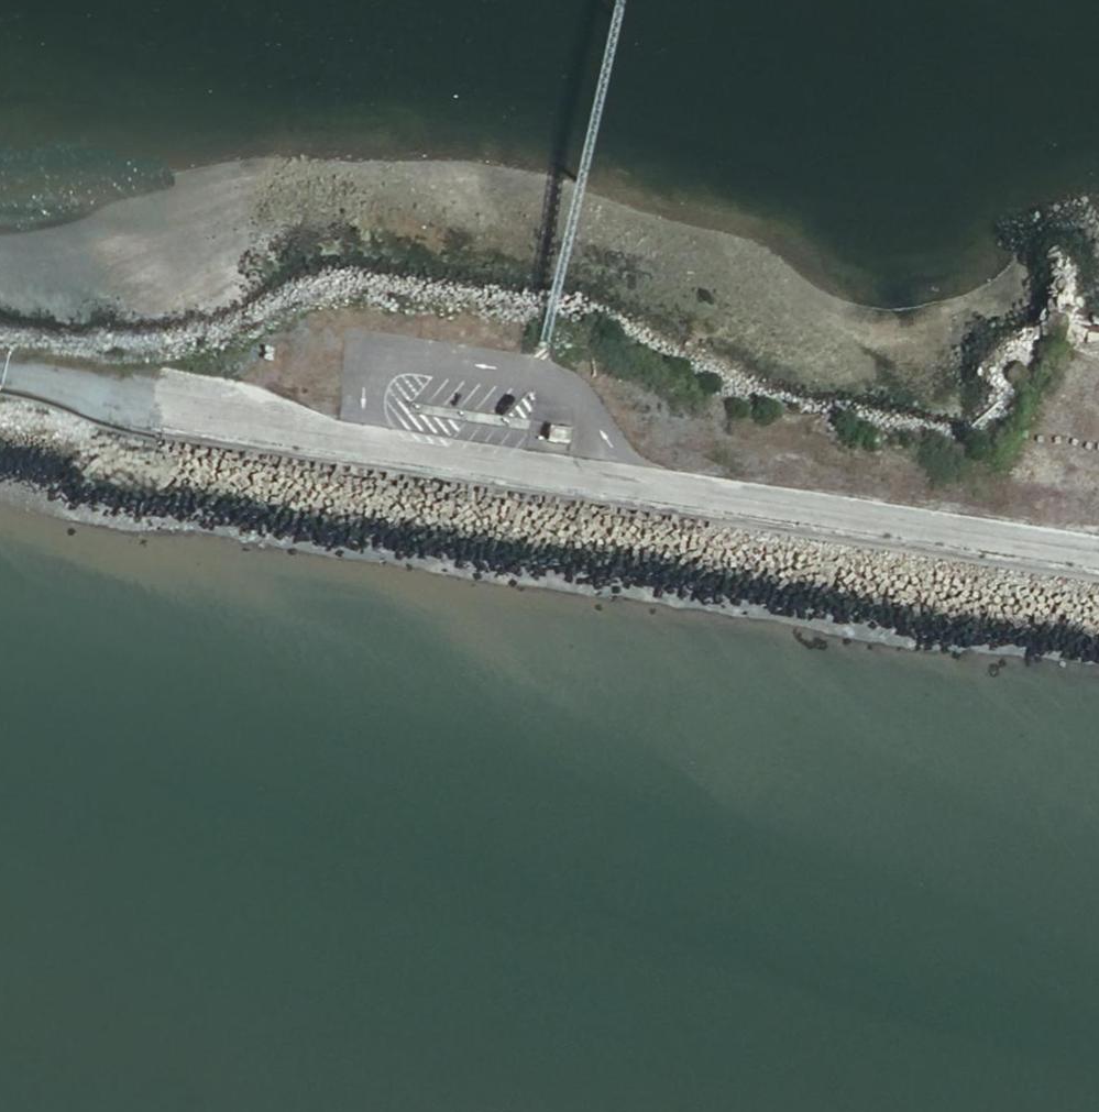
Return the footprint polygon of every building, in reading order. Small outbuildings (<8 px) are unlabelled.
[(571,433),(550,431),(548,443),(570,446),(571,433)]
